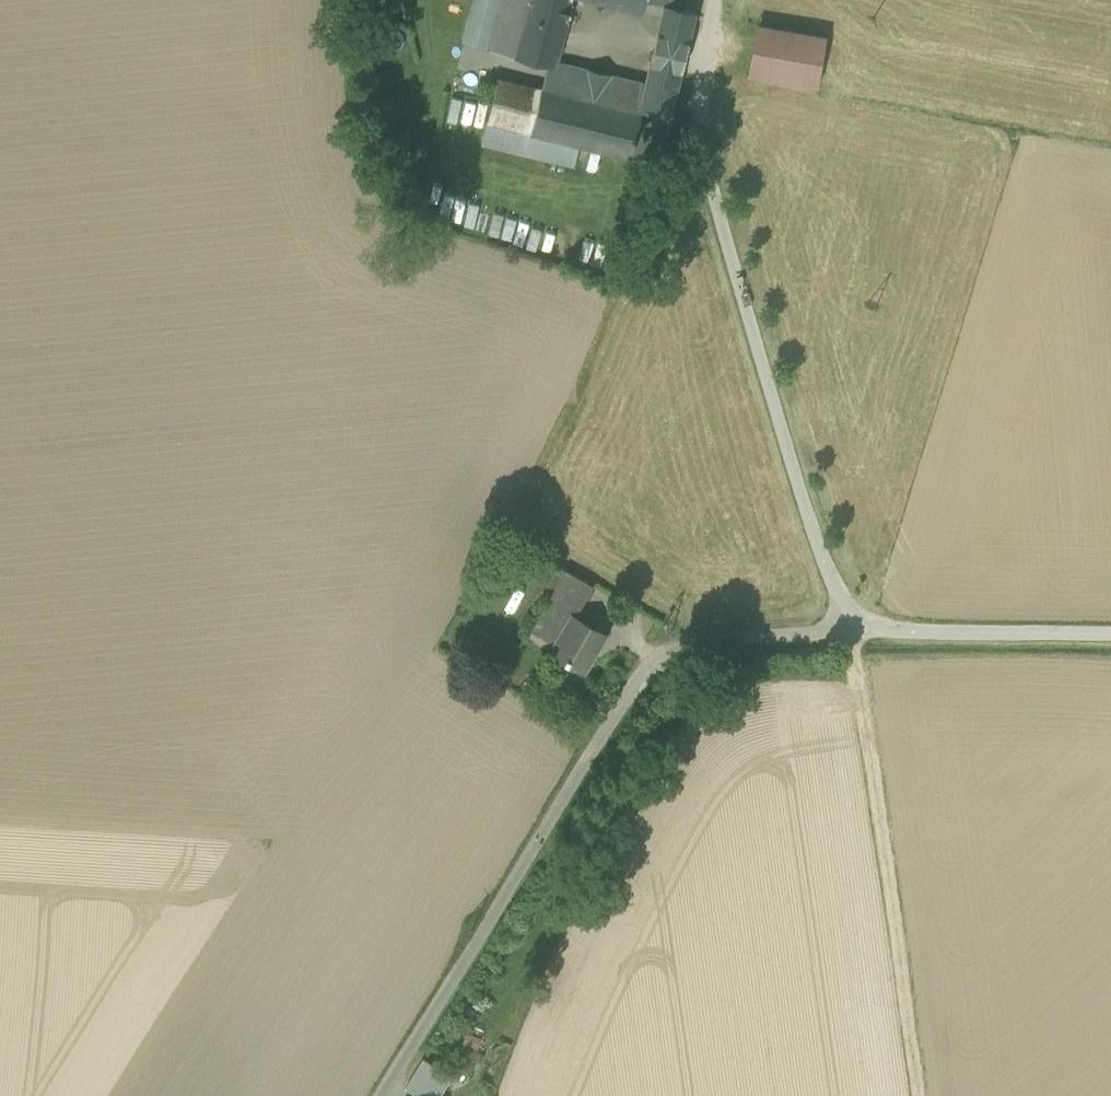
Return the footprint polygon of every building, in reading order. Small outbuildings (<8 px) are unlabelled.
[(489,50),(502,0),(476,0),(464,44),(489,50)] [(489,50),(511,56),(526,0),(502,0),(489,50)] [(511,56),(546,65),(555,67),(557,61),(573,0),(526,0),(511,56)] [(641,10),(641,9),(643,0),(604,0),(641,10)] [(657,37),(687,45),(695,13),(665,5),(667,0),(643,0),(641,9),(662,15),(657,37)] [(748,76),(816,88),(825,36),(756,24),(748,76)] [(681,69),(687,45),(657,37),(651,62),(681,69)] [(646,82),(557,61),(555,67),(546,65),(541,87),(609,103),(615,81),(644,88),(646,82)] [(670,118),(681,69),(651,62),(646,82),(644,88),(615,81),(609,103),(541,87),(540,91),(530,133),(579,145),(630,157),(641,111),(670,118)] [(530,133),(540,91),(496,80),(487,122),(530,133)] [(641,111),(630,157),(658,165),(670,118),(641,111)] [(575,165),(579,145),(530,133),(487,122),(481,143),(575,165)] [(573,570),(563,586),(589,602),(599,586),(573,570)] [(579,617),(589,602),(563,586),(553,601),(579,617)] [(551,655),(585,676),(610,636),(579,617),(553,601),(539,625),(561,639),(556,647),(551,655)] [(561,639),(539,625),(533,633),(556,647),(561,639)] [(466,1033),(461,1045),(477,1050),(481,1038),(466,1033)] [(455,1063),(470,1068),(472,1063),(482,1067),(486,1058),(475,1054),(460,1049),(455,1063)] [(423,1059),(405,1087),(420,1095),(439,1095),(451,1076),(423,1059)]
